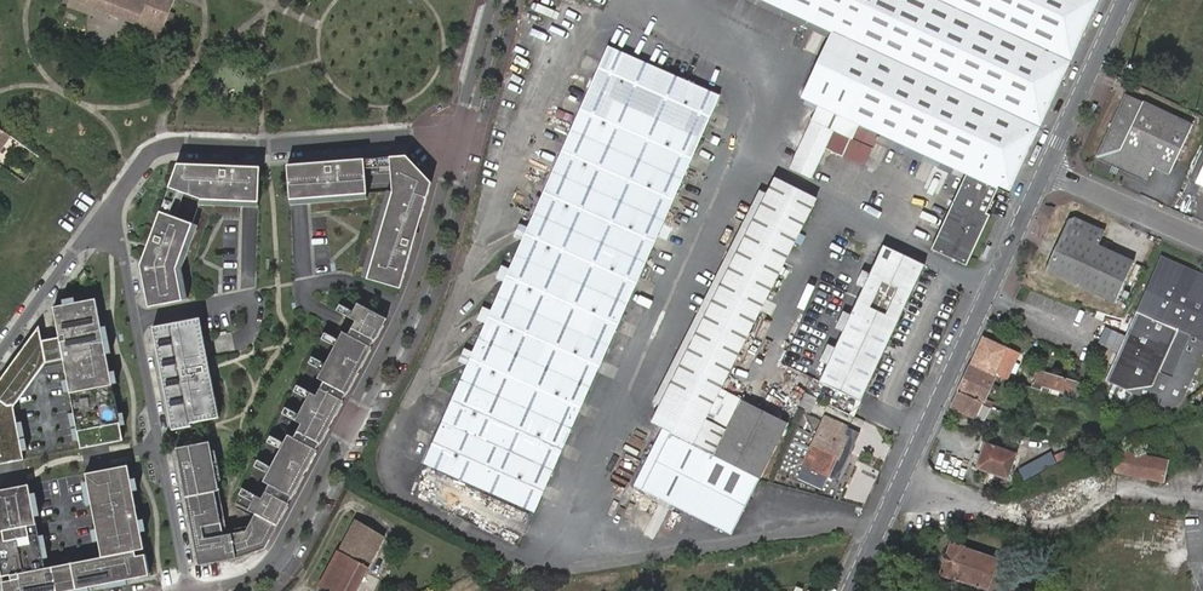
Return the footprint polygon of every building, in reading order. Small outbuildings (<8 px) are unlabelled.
[(161,33),(167,19),(170,21),(173,13),(169,12),(174,0),(72,0),(161,33)] [(1100,0),(765,0),(827,29),(832,31),(802,98),(819,106),(789,168),(809,177),(832,130),(860,142),(867,128),(877,133),(932,159),(964,174),(929,251),(965,268),(989,217),(985,215),(992,201),(998,189),(1010,194),(1100,0)] [(441,423),(424,462),(535,511),(552,472),(571,430),(589,389),(607,347),(626,306),(644,264),(662,223),(681,181),(699,140),(719,96),(608,47),(588,91),(570,133),(552,174),(533,215),(515,257),(497,298),(478,340),(460,381),(441,423)] [(152,84),(144,81),(141,89),(149,92),(152,84)] [(1099,156),(1148,179),(1154,166),(1171,174),(1193,125),(1127,95),(1099,156)] [(0,129),(0,147),(8,135),(3,131),(0,129)] [(932,159),(877,133),(873,141),(929,166),(932,159)] [(393,192),(365,278),(398,288),(417,230),(411,229),(410,231),(405,230),(410,214),(421,217),(432,183),(418,169),(407,169),(406,156),(390,157),(391,167),(393,192)] [(407,169),(418,169),(406,156),(407,169)] [(390,157),(365,159),(366,169),(391,167),(390,157)] [(308,163),(288,165),(290,200),(367,194),(366,169),(365,159),(317,163),(318,175),(309,175),(308,163)] [(317,163),(308,163),(309,175),(318,175),(317,163)] [(260,167),(178,164),(169,188),(178,191),(202,200),(259,202),(260,167)] [(816,198),(773,177),(662,405),(653,423),(665,428),(672,433),(644,490),(688,510),(734,535),(787,423),(725,394),(711,424),(705,421),(816,198)] [(178,191),(169,188),(160,212),(169,216),(178,191)] [(393,192),(387,192),(360,276),(365,278),(393,192)] [(290,200),(291,205),(368,199),(367,194),(290,200)] [(169,216),(160,212),(141,266),(149,307),(183,301),(177,268),(193,224),(169,216)] [(417,230),(421,217),(410,214),(405,230),(410,231),(411,229),(417,230)] [(1044,270),(1114,301),(1133,259),(1098,244),(1105,231),(1075,218),(1066,220),(1044,270)] [(182,269),(198,226),(193,224),(177,268),(183,301),(188,300),(182,269)] [(883,246),(819,383),(862,402),(924,265),(883,246)] [(1160,257),(1106,381),(1171,409),(1180,406),(1202,353),(1202,276),(1160,257)] [(1134,283),(1140,267),(1133,264),(1127,280),(1134,283)] [(89,274),(84,271),(77,280),(83,283),(89,274)] [(25,459),(15,407),(47,363),(64,359),(82,448),(124,440),(96,299),(53,307),(59,337),(42,341),(39,327),(0,381),(0,464),(25,459)] [(356,321),(352,328),(374,340),(375,340),(386,319),(357,303),(350,318),(356,321)] [(206,346),(200,318),(195,319),(202,360),(193,361),(197,380),(206,379),(210,399),(215,398),(210,368),(206,346)] [(195,319),(157,326),(177,426),(189,424),(220,418),(215,398),(210,399),(206,379),(197,380),(193,361),(202,360),(195,319)] [(157,326),(153,327),(173,430),(190,427),(189,424),(177,426),(157,326)] [(374,340),(352,328),(348,335),(371,347),(374,340)] [(348,335),(342,332),(330,355),(359,371),(371,347),(348,335)] [(999,377),(1001,378),(1014,351),(983,336),(970,364),(999,377)] [(359,371),(330,355),(317,378),(323,382),(346,394),(347,394),(359,371)] [(984,403),(990,406),(992,401),(984,398),(992,379),(998,382),(999,377),(970,364),(958,390),(984,403)] [(1049,388),(1077,396),(1081,383),(1044,373),(1043,379),(1034,377),(1031,387),(1048,391),(1049,388)] [(323,382),(320,388),(343,400),(346,394),(323,382)] [(320,388),(316,396),(310,392),(303,406),(332,422),(343,401),(343,400),(320,388)] [(958,390),(949,408),(976,421),(984,403),(958,390)] [(332,422),(303,406),(295,421),(301,424),(294,438),(316,450),(332,422)] [(827,416),(805,463),(829,474),(840,451),(842,452),(849,438),(846,437),(851,427),(827,416)] [(802,417),(796,428),(811,435),(817,423),(802,417)] [(672,433),(665,428),(637,485),(644,490),(672,433)] [(294,438),(288,435),(275,458),(305,474),(317,450),(316,450),(294,438)] [(984,441),(975,468),(1008,479),(1016,452),(984,441)] [(288,503),(265,491),(261,499),(256,496),(248,510),(255,514),(246,531),(205,539),(202,526),(221,523),(215,491),(219,491),(210,442),(176,448),(194,541),(199,540),(203,560),(254,550),(255,552),(265,548),(288,503)] [(1050,453),(1018,471),(1024,481),(1055,463),(1050,453)] [(1167,462),(1119,454),(1116,472),(1163,482),(1167,462)] [(305,474),(275,458),(263,481),(269,485),(292,496),(292,497),(305,474)] [(0,490),(0,560),(6,590),(65,590),(149,575),(128,465),(87,473),(103,557),(46,568),(30,484),(0,490)] [(269,485),(265,491),(288,503),(292,496),(269,485)] [(384,536),(356,519),(319,587),(327,590),(355,590),(384,536)] [(964,549),(964,548),(951,544),(940,575),(954,580),(955,577),(996,590),(998,590),(1007,563),(964,549)]
